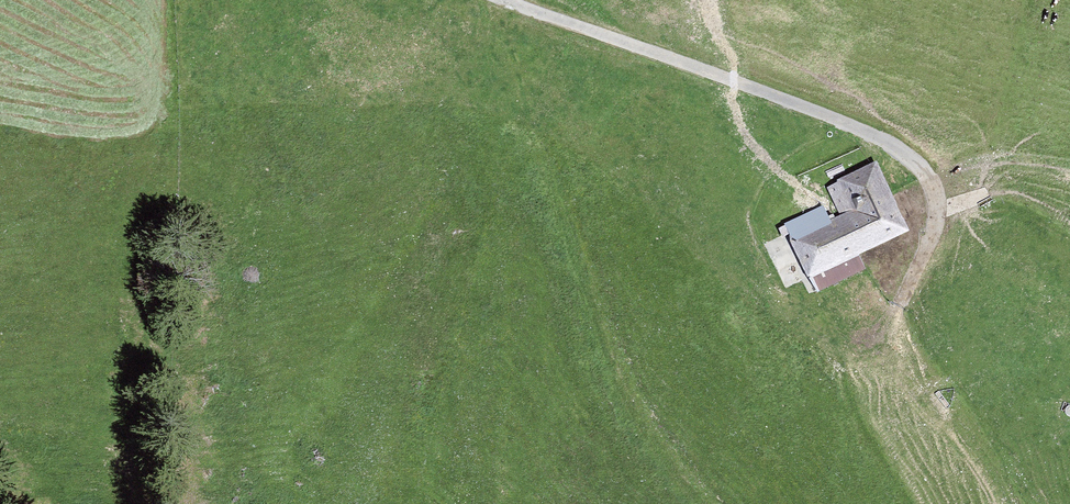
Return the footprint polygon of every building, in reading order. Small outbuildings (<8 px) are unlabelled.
[(907,236),(873,166),(826,189),(840,218),(827,225),(821,211),(777,232),(782,243),(785,241),(806,284),(907,236)]
